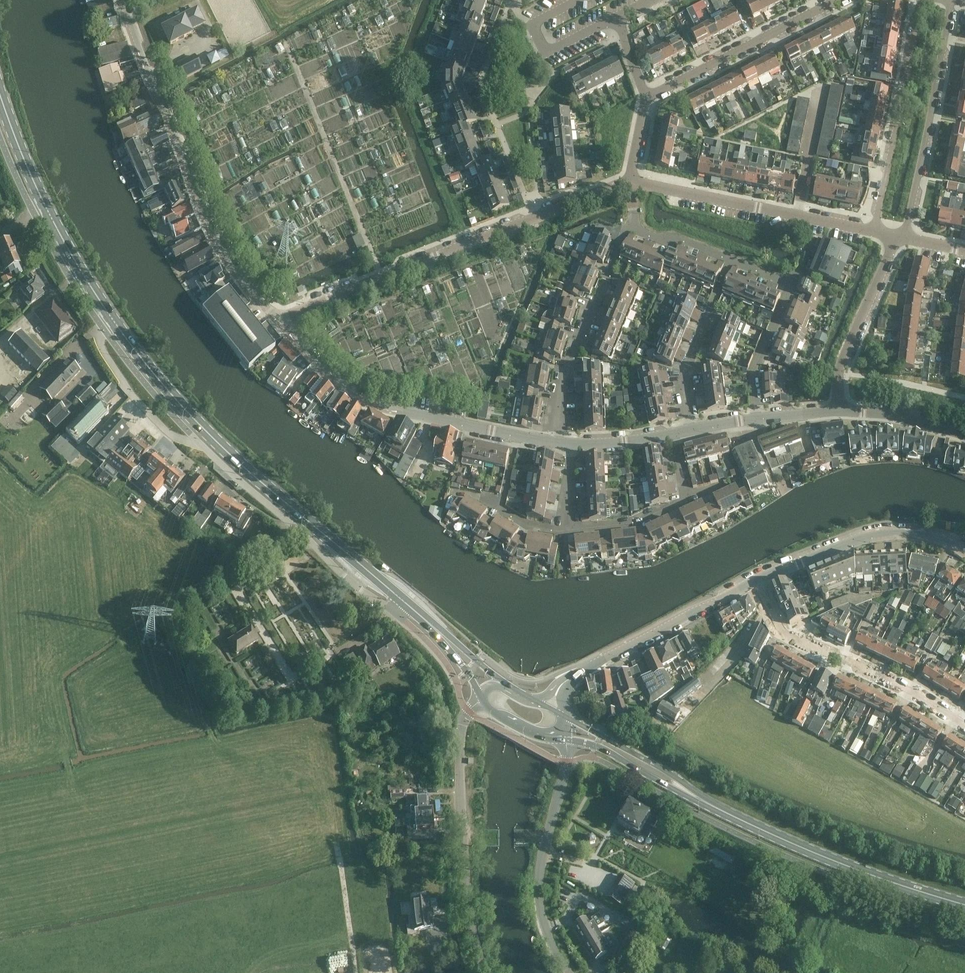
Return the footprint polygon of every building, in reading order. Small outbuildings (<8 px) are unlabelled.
[(119,27),(116,15),(114,16),(110,0),(87,6),(91,22),(97,21),(100,32),(119,27)] [(487,1),(484,0),(468,0),(466,4),(484,10),(487,1)] [(717,3),(716,0),(710,0),(716,11),(720,9),(717,3)] [(758,0),(756,0),(747,5),(753,17),(764,12),(758,0)] [(771,0),(758,0),(764,12),(775,6),(771,0)] [(902,18),(904,6),(890,3),(888,15),(902,18)] [(480,20),(484,10),(466,4),(463,14),(467,15),(480,20)] [(356,12),(353,5),(347,8),(350,15),(356,12)] [(192,29),(204,23),(197,8),(178,18),(179,20),(162,29),(164,32),(170,45),(184,38),(193,33),(192,29)] [(741,23),(735,11),(724,17),(730,29),(741,23)] [(900,29),(902,18),(888,15),(880,14),(873,13),(872,17),(879,18),(879,19),(887,20),(886,27),(900,29)] [(481,31),(484,22),(484,21),(480,20),(467,15),(463,24),(481,31)] [(730,29),(724,17),(713,22),(719,35),(730,29)] [(855,30),(849,18),(838,23),(844,36),(849,34),(855,30)] [(719,35),(713,22),(702,27),(709,40),(719,35)] [(844,36),(838,23),(827,29),(834,41),(844,36)] [(477,40),(481,31),(463,24),(460,34),(477,40)] [(669,45),(665,37),(662,31),(662,32),(658,25),(654,27),(661,40),(660,40),(664,47),(658,50),(664,63),(675,57),(669,45)] [(709,40),(702,27),(687,35),(693,48),(709,40)] [(898,41),(900,29),(886,27),(884,39),(898,41)] [(834,41),(827,29),(817,34),(823,47),(834,41)] [(473,50),(477,40),(460,34),(456,43),(473,50)] [(830,60),(827,54),(823,47),(817,34),(806,40),(812,52),(819,49),(828,67),(832,65),(830,60)] [(857,51),(852,41),(849,34),(844,36),(848,43),(855,55),(857,55),(857,51)] [(369,44),(366,38),(361,40),(364,47),(369,44)] [(686,52),(679,39),(669,45),(675,57),(686,52)] [(896,53),(898,41),(884,39),(882,51),(896,53)] [(812,52),(806,40),(795,45),(802,58),(812,52)] [(131,58),(127,43),(98,51),(102,66),(131,58)] [(470,59),(473,50),(456,43),(453,53),(470,59)] [(855,55),(848,43),(844,45),(847,51),(851,64),(855,64),(856,58),(854,56),(855,55)] [(802,58),(795,45),(784,51),(791,63),(802,58)] [(447,50),(444,58),(449,60),(452,52),(447,50)] [(664,63),(658,50),(647,56),(653,68),(664,63)] [(893,65),(896,53),(882,51),(880,63),(893,65)] [(220,61),(215,53),(207,57),(211,65),(220,61)] [(466,68),(470,59),(453,53),(449,62),(466,68)] [(201,70),(195,56),(178,65),(185,79),(201,70)] [(780,69),(774,56),(763,62),(769,74),(780,69)] [(135,63),(133,58),(119,63),(120,67),(135,63)] [(624,76),(615,59),(606,64),(615,80),(624,76)] [(463,78),(466,68),(449,62),(445,71),(463,78)] [(769,74),(763,62),(752,67),(758,80),(769,74)] [(891,77),(893,65),(880,63),(878,75),(891,77)] [(126,83),(123,72),(121,73),(118,64),(99,70),(107,94),(116,91),(115,86),(126,83)] [(615,80),(606,64),(597,69),(606,85),(615,80)] [(758,80),(752,67),(741,73),(748,85),(758,80)] [(606,85),(597,69),(588,73),(597,90),(606,85)] [(877,75),(861,72),(861,70),(857,69),(856,75),(877,79),(877,75)] [(466,94),(462,84),(462,79),(463,78),(445,71),(445,72),(445,80),(445,90),(449,100),(466,94)] [(597,90),(588,73),(579,78),(588,94),(597,90)] [(748,85),(741,73),(731,78),(737,91),(748,85)] [(588,94),(579,78),(570,83),(579,99),(588,94)] [(737,91),(731,78),(720,84),(726,96),(737,91)] [(726,96),(720,84),(709,89),(716,102),(726,96)] [(842,93),(844,87),(832,84),(830,90),(842,93)] [(886,103),(889,91),(875,88),(872,100),(886,103)] [(164,125),(156,109),(155,109),(146,89),(138,92),(141,98),(132,103),(135,110),(145,106),(148,113),(117,127),(125,144),(138,138),(145,134),(149,133),(148,133),(164,125)] [(716,102),(709,89),(699,95),(705,107),(716,102)] [(841,99),(842,93),(830,90),(829,96),(841,99)] [(119,98),(117,93),(106,98),(108,103),(119,98)] [(470,103),(466,94),(449,100),(453,110),(470,103)] [(705,107),(699,95),(687,100),(694,113),(705,107)] [(840,105),(841,99),(829,96),(828,102),(840,105)] [(809,106),(810,100),(798,98),(797,104),(809,106)] [(772,105),(769,100),(760,105),(762,109),(772,105)] [(884,114),(886,103),(872,100),(870,112),(884,114)] [(739,110),(734,101),(730,103),(733,109),(734,112),(739,110)] [(839,111),(840,105),(828,102),(827,108),(839,111)] [(473,112),(470,103),(453,110),(456,119),(473,112)] [(807,112),(809,106),(797,104),(795,110),(807,112)] [(959,106),(957,118),(964,120),(964,107),(959,106)] [(838,117),(839,111),(827,108),(826,114),(838,117)] [(806,118),(807,112),(795,110),(794,116),(806,118)] [(571,121),(570,111),(551,113),(552,123),(571,121)] [(477,122),(473,112),(456,119),(460,128),(460,129),(468,125),(477,122)] [(881,126),(884,114),(870,112),(867,123),(881,126)] [(836,123),(838,117),(826,114),(824,120),(836,123)] [(805,124),(806,118),(794,116),(793,122),(805,124)] [(676,133),(679,121),(665,118),(663,130),(676,133)] [(835,129),(836,123),(824,120),(823,126),(835,129)] [(572,131),(571,121),(552,123),(553,133),(572,131)] [(804,130),(805,124),(793,122),(792,128),(804,130)] [(879,138),(881,126),(867,123),(865,135),(879,138)] [(472,135),(468,125),(460,129),(460,128),(451,132),(455,141),(472,135)] [(955,125),(952,139),(964,142),(964,127),(955,125)] [(834,135),(835,129),(823,126),(822,132),(834,135)] [(802,136),(804,130),(792,128),(790,134),(802,136)] [(674,145),(676,133),(663,130),(660,142),(674,145)] [(573,141),(572,131),(553,133),(554,143),(573,141)] [(833,141),(834,135),(822,132),(821,138),(833,141)] [(152,149),(168,142),(165,133),(148,141),(145,134),(138,138),(140,140),(125,147),(128,155),(150,145),(152,149)] [(755,142),(757,135),(746,133),(744,140),(755,142)] [(801,142),(802,136),(790,134),(789,140),(801,142)] [(476,144),(472,135),(455,141),(458,151),(476,144)] [(876,150),(879,138),(865,135),(862,147),(876,150)] [(831,147),(833,141),(821,138),(819,144),(831,147)] [(964,143),(964,142),(952,139),(950,151),(963,154),(964,143)] [(800,148),(801,142),(789,140),(788,146),(800,148)] [(574,151),(573,141),(554,143),(555,153),(574,151)] [(672,157),(674,145),(660,142),(658,154),(672,157)] [(479,153),(476,144),(458,151),(462,160),(479,153)] [(830,153),(831,147),(819,144),(818,150),(830,153)] [(147,156),(145,152),(152,149),(150,145),(128,155),(132,162),(147,156)] [(799,154),(800,148),(788,146),(787,152),(799,154)] [(874,162),(876,150),(862,147),(860,159),(874,162)] [(135,170),(169,155),(172,154),(169,149),(160,153),(159,155),(155,156),(154,153),(147,156),(132,162),(135,170)] [(829,159),(830,153),(818,150),(817,156),(829,159)] [(575,161),(574,151),(555,153),(556,163),(575,161)] [(960,165),(963,154),(950,151),(947,162),(960,165)] [(483,163),(479,153),(462,160),(466,170),(474,166),(483,163)] [(669,169),(672,157),(658,154),(655,166),(669,169)] [(152,167),(157,165),(158,166),(172,160),(169,155),(135,170),(138,178),(153,171),(152,167)] [(792,171),(794,158),(788,157),(785,170),(792,171)] [(495,169),(491,159),(483,163),(474,166),(478,175),(495,169)] [(575,171),(575,161),(556,163),(557,173),(575,171)] [(710,177),(713,163),(701,161),(698,174),(710,177)] [(958,177),(960,165),(947,162),(945,174),(958,177)] [(722,179),(725,166),(713,163),(710,177),(722,179)] [(734,182),(736,168),(725,166),(722,179),(734,182)] [(745,184),(748,170),(736,168),(734,182),(745,184)] [(164,176),(164,175),(169,173),(167,169),(155,175),(153,171),(138,178),(142,185),(157,178),(157,179),(164,176)] [(499,178),(495,169),(478,175),(482,185),(499,178)] [(178,176),(176,170),(169,173),(164,175),(166,181),(178,176)] [(757,186),(760,173),(748,170),(745,184),(757,186)] [(576,182),(575,171),(557,173),(558,183),(576,182)] [(769,189),(772,175),(760,173),(757,186),(769,189)] [(781,191),(783,178),(772,175),(769,189),(781,191)] [(160,192),(158,187),(160,186),(157,179),(157,178),(142,185),(147,198),(160,192)] [(391,185),(388,178),(383,180),(386,187),(391,185)] [(502,188),(499,178),(482,185),(485,194),(502,188)] [(793,194),(796,180),(783,178),(781,191),(793,194)] [(824,205),(829,181),(818,179),(812,178),(812,181),(808,197),(820,199),(819,202),(818,202),(818,203),(820,203),(821,204),(824,205)] [(836,203),(840,183),(829,181),(824,205),(827,205),(831,205),(830,205),(831,202),(836,203)] [(845,209),(850,186),(840,183),(836,203),(841,204),(840,207),(839,207),(841,208),(843,208),(845,209)] [(149,208),(182,193),(178,184),(164,190),(166,195),(148,204),(149,208)] [(867,192),(868,190),(861,188),(850,186),(845,209),(848,210),(850,210),(852,210),(852,209),(851,209),(852,206),(861,208),(862,206),(863,203),(864,201),(865,200),(866,197),(867,195),(867,192)] [(506,197),(502,188),(485,194),(489,204),(506,197)] [(172,209),(186,202),(182,193),(149,208),(151,212),(170,204),(172,209)] [(510,207),(506,197),(489,204),(492,213),(510,207)] [(958,214),(959,206),(960,200),(956,199),(955,205),(953,213),(950,226),(962,229),(964,216),(958,214)] [(184,220),(194,215),(188,203),(171,212),(170,210),(158,215),(160,219),(162,218),(165,225),(168,223),(172,231),(172,233),(173,236),(175,236),(175,238),(189,231),(184,220)] [(950,226),(953,213),(941,211),(939,224),(950,226)] [(611,243),(603,239),(605,234),(592,228),(589,235),(591,236),(588,245),(607,253),(611,243)] [(205,242),(200,232),(186,240),(185,238),(184,239),(191,250),(205,242)] [(358,248),(366,245),(361,234),(353,237),(358,248)] [(630,264),(637,246),(632,244),(635,237),(630,235),(619,260),(630,264)] [(191,250),(184,239),(183,239),(184,241),(179,244),(177,240),(172,242),(174,246),(170,249),(176,258),(191,250)] [(831,262),(838,247),(819,239),(815,247),(816,248),(816,247),(823,251),(820,258),(831,262)] [(9,240),(0,244),(0,248),(2,252),(0,253),(0,256),(6,270),(19,264),(9,240)] [(640,268),(650,243),(646,241),(643,248),(637,246),(630,264),(640,268)] [(580,242),(577,250),(585,253),(588,244),(580,242)] [(650,273),(657,254),(652,252),(655,245),(650,243),(640,268),(650,273)] [(212,259),(205,245),(181,258),(189,272),(212,259)] [(603,263),(607,253),(588,245),(584,255),(582,254),(579,260),(593,265),(595,260),(603,263)] [(673,274),(684,248),(679,246),(676,253),(670,251),(660,277),(663,269),(673,274)] [(527,253),(524,247),(515,250),(517,257),(527,253)] [(854,263),(857,255),(838,247),(831,262),(843,267),(845,260),(853,262),(853,263),(854,263)] [(683,277),(690,259),(685,257),(688,250),(684,248),(673,274),(683,277)] [(660,277),(670,251),(666,249),(663,256),(657,254),(650,273),(660,277)] [(280,250),(276,260),(287,264),(290,254),(280,250)] [(693,281),(703,256),(699,254),(696,261),(690,259),(683,277),(693,281)] [(703,285),(710,267),(705,265),(708,258),(703,256),(693,281),(703,285)] [(825,278),(831,262),(820,258),(818,265),(810,263),(810,262),(809,262),(806,270),(825,278)] [(928,274),(930,266),(931,263),(930,263),(916,259),(913,271),(928,275),(928,274)] [(599,274),(591,271),(593,265),(579,260),(576,266),(579,267),(575,276),(595,284),(599,274)] [(713,290),(724,264),(719,262),(716,269),(710,267),(703,285),(713,290)] [(847,278),(840,274),(843,267),(831,262),(825,278),(844,286),(848,278),(847,277),(847,278)] [(221,274),(217,267),(208,273),(204,268),(198,273),(210,290),(212,292),(217,289),(215,286),(225,279),(221,275),(221,274)] [(733,298),(740,279),(735,277),(738,270),(733,268),(722,293),(733,298)] [(472,277),(469,269),(462,272),(466,279),(472,277)] [(925,285),(927,278),(928,275),(913,271),(910,282),(925,286),(925,285)] [(743,302),(753,276),(749,274),(746,281),(740,279),(733,298),(743,302)] [(590,295),(595,284),(575,276),(571,286),(569,285),(566,291),(580,297),(582,291),(590,295)] [(753,306),(760,287),(755,285),(758,278),(753,276),(743,302),(753,306)] [(43,295),(39,291),(43,289),(36,280),(21,291),(27,298),(23,300),(28,306),(43,295)] [(640,290),(614,280),(612,284),(619,287),(617,293),(635,300),(640,290)] [(818,298),(821,288),(802,280),(798,291),(806,294),(804,300),(818,305),(820,299),(818,298)] [(763,310),(773,284),(769,282),(766,289),(760,287),(753,306),(763,310)] [(922,298),(924,289),(925,286),(910,282),(907,294),(921,298),(922,298)] [(17,292),(23,287),(20,283),(14,287),(17,292)] [(773,314),(781,295),(775,293),(778,286),(773,284),(763,310),(773,314)] [(259,328),(244,309),(250,304),(234,285),(202,311),(248,369),(275,348),(273,345),(280,339),(267,322),(259,328)] [(431,293),(428,286),(422,288),(425,296),(431,293)] [(577,305),(569,302),(571,297),(556,292),(554,299),(557,300),(554,309),(574,315),(577,305)] [(631,310),(635,300),(617,293),(615,298),(608,295),(606,300),(631,310)] [(920,309),(921,298),(907,294),(906,309),(920,310),(920,309)] [(400,302),(398,297),(391,300),(393,306),(400,302)] [(694,310),(697,305),(678,297),(674,307),(700,318),(702,313),(694,310)] [(631,310),(606,300),(604,304),(611,307),(609,313),(627,320),(631,310)] [(815,312),(818,305),(804,300),(801,305),(793,302),(789,312),(809,320),(813,311),(815,312)] [(59,341),(73,330),(72,328),(53,303),(38,315),(39,316),(53,334),(59,341)] [(381,312),(379,305),(373,307),(376,314),(381,312)] [(700,318),(674,307),(670,317),(688,325),(691,319),(698,322),(700,318)] [(571,326),(574,315),(554,309),(553,312),(551,312),(549,312),(547,313),(545,315),(544,317),(542,323),(547,325),(561,329),(563,324),(571,326)] [(919,321),(920,314),(920,310),(906,309),(905,309),(904,320),(919,322),(919,321)] [(805,329),(809,320),(789,312),(785,322),(793,326),(791,331),(805,336),(807,330),(805,329)] [(623,330),(627,320),(609,313),(607,318),(599,315),(598,320),(623,330)] [(342,320),(349,316),(348,314),(346,315),(345,315),(341,317),(341,316),(336,319),(339,324),(344,322),(342,320)] [(736,333),(740,322),(724,316),(722,321),(719,320),(718,325),(736,333)] [(686,330),(688,325),(670,317),(666,327),(692,338),(693,333),(686,330)] [(623,330),(598,320),(596,324),(603,327),(601,333),(619,340),(622,333),(623,330)] [(918,333),(919,325),(919,322),(904,320),(903,332),(918,334),(918,333)] [(959,320),(958,320),(957,332),(964,333),(964,321),(959,320)] [(502,337),(507,326),(503,324),(498,336),(502,337)] [(568,337),(559,334),(561,329),(547,325),(545,331),(547,332),(544,341),(564,348),(568,337)] [(732,342),(736,333),(718,325),(716,330),(718,331),(716,336),(732,342)] [(692,338),(666,327),(662,337),(680,345),(682,339),(690,342),(692,338)] [(802,343),(805,336),(791,331),(789,336),(781,333),(777,343),(796,351),(800,342),(802,343)] [(817,332),(816,339),(826,342),(828,335),(817,332)] [(916,344),(917,337),(918,334),(903,332),(901,344),(916,345),(916,344)] [(957,332),(955,343),(964,344),(964,333),(957,332)] [(48,361),(20,333),(9,344),(37,373),(48,361)] [(615,350),(619,340),(601,333),(599,338),(591,335),(589,340),(615,350)] [(418,343),(414,334),(414,335),(409,337),(408,336),(408,337),(412,345),(417,342),(418,343)] [(728,352),(732,342),(716,336),(714,341),(711,340),(709,345),(728,352)] [(451,344),(448,337),(442,340),(445,347),(451,344)] [(678,350),(680,345),(662,337),(658,347),(683,358),(685,353),(678,350)] [(275,389),(299,355),(286,340),(278,348),(286,356),(267,383),(275,389)] [(615,350),(589,340),(588,344),(595,347),(593,353),(597,355),(611,361),(615,350)] [(561,358),(564,348),(544,341),(541,351),(539,350),(537,357),(551,361),(553,356),(561,358)] [(396,348),(394,343),(386,346),(389,351),(396,348)] [(792,360),(796,351),(777,343),(772,353),(780,357),(778,362),(792,368),(795,361),(792,360)] [(955,343),(954,355),(964,356),(964,344),(955,343)] [(915,356),(916,349),(916,345),(901,344),(900,355),(915,357),(915,356)] [(724,363),(728,352),(709,345),(708,350),(710,351),(708,356),(724,363)] [(683,358),(658,347),(654,358),(672,365),(674,360),(682,362),(683,358)] [(273,357),(278,352),(275,348),(270,353),(273,357)] [(296,379),(310,366),(299,355),(275,389),(283,394),(295,378),(296,379)] [(914,369),(915,360),(915,357),(900,355),(899,367),(914,369)] [(954,355),(953,366),(964,368),(964,356),(954,355)] [(547,381),(549,370),(541,368),(542,362),(527,359),(526,366),(528,367),(527,377),(547,381)] [(52,400),(79,371),(68,360),(40,389),(52,400)] [(604,376),(603,365),(576,366),(576,372),(584,371),(584,377),(604,376)] [(723,376),(722,365),(694,369),(695,375),(703,373),(703,379),(723,376)] [(953,366),(951,378),(964,380),(964,368),(953,366)] [(668,377),(666,372),(659,374),(658,368),(656,368),(649,369),(638,372),(640,383),(668,377)] [(785,386),(784,376),(787,376),(786,368),(771,370),(772,375),(763,376),(764,387),(785,386)] [(310,389),(319,379),(313,373),(304,384),(310,389)] [(604,387),(604,376),(584,377),(584,383),(576,383),(576,388),(604,387)] [(725,387),(723,376),(703,379),(704,385),(696,386),(697,391),(725,387)] [(545,392),(547,381),(527,377),(525,387),(522,386),(521,393),(536,395),(537,390),(545,392)] [(662,389),(661,383),(669,382),(668,377),(640,383),(643,393),(662,389)] [(481,384),(479,379),(471,382),(473,387),(481,384)] [(311,405),(327,386),(321,380),(309,395),(305,400),(311,405)] [(116,388),(112,384),(99,397),(104,401),(115,389),(116,388)] [(1,394),(10,401),(17,392),(9,385),(1,394)] [(322,406),(334,391),(327,386),(311,405),(306,411),(309,414),(318,403),(322,406)] [(785,396),(785,386),(764,387),(764,398),(773,398),(774,404),(789,403),(788,396),(785,396)] [(88,387),(76,400),(84,409),(97,395),(88,387)] [(605,398),(604,387),(576,388),(577,393),(584,393),(585,399),(605,398)] [(726,398),(725,387),(697,391),(698,396),(706,395),(706,401),(726,398)] [(672,398),(671,393),(663,395),(662,389),(643,393),(645,404),(672,398)] [(19,393),(8,405),(15,411),(25,398),(19,393)] [(326,424),(344,398),(337,393),(326,409),(329,412),(322,422),(326,424)] [(541,414),(543,403),(534,401),(536,395),(521,393),(520,398),(517,398),(515,408),(520,410),(541,414)] [(351,403),(344,398),(326,424),(323,428),(327,430),(329,427),(337,417),(340,419),(351,403)] [(605,409),(605,398),(585,399),(585,405),(577,405),(577,410),(605,409)] [(667,410),(665,405),(673,403),(672,398),(645,404),(647,414),(667,410)] [(728,409),(726,398),(706,401),(707,406),(700,407),(700,413),(728,409)] [(70,415),(64,409),(57,401),(43,416),(50,423),(56,429),(70,415)] [(95,401),(68,429),(79,440),(106,412),(95,401)] [(23,416),(30,422),(39,412),(32,406),(23,416)] [(348,433),(360,412),(352,406),(338,426),(335,430),(339,433),(342,429),(348,433)] [(605,420),(605,409),(577,410),(577,415),(585,415),(586,420),(605,420)] [(539,425),(541,414),(520,410),(518,420),(516,419),(514,426),(529,429),(530,423),(539,425)] [(677,420),(675,414),(668,416),(667,410),(647,414),(649,425),(677,420)] [(390,425),(391,424),(390,423),(382,419),(377,416),(369,412),(369,411),(368,411),(368,412),(363,422),(357,419),(349,434),(354,437),(361,425),(362,425),(369,429),(368,431),(368,432),(368,433),(369,434),(370,435),(371,435),(372,435),(374,434),(375,433),(382,437),(383,438),(384,437),(383,437),(390,425)] [(117,451),(121,446),(118,444),(129,431),(113,418),(88,448),(128,479),(131,476),(137,468),(135,467),(129,461),(122,456),(117,451)] [(403,456),(416,431),(413,429),(396,420),(384,443),(391,449),(403,456)] [(606,431),(605,420),(586,420),(586,426),(578,426),(578,432),(606,431)] [(846,449),(843,425),(830,427),(829,424),(821,425),(824,451),(829,450),(829,448),(832,448),(832,451),(846,449)] [(831,462),(829,450),(824,451),(821,425),(809,427),(811,440),(816,454),(806,458),(798,461),(802,472),(831,462)] [(802,443),(798,427),(758,442),(765,456),(801,443),(802,443)] [(457,446),(460,434),(443,430),(441,438),(438,437),(437,442),(440,443),(440,442),(457,446)] [(904,453),(906,437),(899,436),(899,434),(892,434),(892,432),(884,432),(884,434),(877,434),(877,435),(877,452),(877,454),(881,454),(881,458),(895,458),(895,454),(899,454),(899,452),(904,453)] [(877,452),(877,435),(870,436),(870,434),(863,435),(863,433),(856,434),(856,436),(849,437),(852,456),(855,456),(856,460),(870,459),(869,454),(873,454),(872,452),(877,452)] [(930,457),(934,440),(927,439),(927,438),(920,437),(920,435),(913,434),(913,436),(906,435),(906,437),(904,453),(903,455),(907,455),(906,460),(920,461),(921,457),(924,457),(924,456),(930,457)] [(730,453),(725,436),(719,438),(719,435),(714,436),(719,456),(730,453)] [(719,456),(714,436),(709,438),(710,440),(704,442),(708,459),(719,456)] [(75,451),(60,438),(51,448),(65,461),(75,451)] [(129,461),(143,443),(137,438),(122,456),(129,461)] [(404,479),(422,444),(413,439),(394,474),(404,479)] [(474,461),(478,441),(473,440),(473,443),(467,442),(463,459),(474,461)] [(484,463),(488,446),(482,445),(483,442),(478,441),(474,461),(484,463)] [(708,459),(704,442),(698,443),(698,441),(693,442),(698,461),(708,459)] [(456,466),(461,447),(457,446),(440,442),(440,443),(437,442),(434,453),(437,454),(435,461),(456,466)] [(698,461),(693,442),(688,443),(689,446),(683,447),(687,464),(698,461)] [(141,460),(150,449),(143,443),(129,461),(135,467),(141,460)] [(755,469),(765,464),(755,443),(732,452),(744,479),(746,479),(752,492),(768,484),(762,471),(757,473),(755,469)] [(806,458),(801,443),(765,456),(772,471),(772,469),(790,462),(790,464),(798,461),(806,458)] [(495,466),(499,446),(494,445),(494,448),(488,446),(484,463),(495,466)] [(506,468),(509,451),(503,450),(504,447),(499,446),(495,466),(506,468)] [(662,459),(661,453),(669,452),(668,446),(643,451),(645,462),(662,459)] [(964,449),(964,451),(957,451),(956,452),(949,451),(945,467),(954,469),(954,470),(958,471),(957,475),(964,476),(964,450),(964,449)] [(562,462),(563,456),(538,452),(536,463),(553,466),(554,460),(562,462)] [(154,474),(165,461),(156,454),(147,465),(146,467),(147,468),(154,474)] [(604,466),(604,455),(579,456),(579,461),(587,461),(587,467),(604,466)] [(671,468),(671,463),(663,464),(662,459),(645,462),(647,472),(671,468)] [(137,480),(147,468),(146,467),(147,465),(141,460),(135,467),(137,468),(131,476),(137,480)] [(163,482),(174,468),(165,461),(154,474),(143,487),(155,496),(166,484),(163,482)] [(552,472),(553,466),(536,463),(534,474),(559,478),(560,473),(552,472)] [(605,477),(604,466),(587,467),(587,472),(579,473),(580,478),(605,477)] [(171,494),(185,477),(174,468),(163,482),(166,484),(163,488),(171,494)] [(666,480),(665,474),(672,473),(671,468),(647,472),(648,483),(666,480)] [(558,483),(559,478),(534,474),(532,484),(550,487),(550,482),(558,483)] [(195,496),(205,483),(195,476),(190,483),(185,479),(173,496),(178,500),(186,490),(195,496)] [(605,487),(605,477),(580,478),(580,483),(588,483),(588,488),(605,487)] [(675,489),(674,484),(666,486),(666,480),(648,483),(650,494),(675,489)] [(549,493),(550,487),(532,484),(530,495),(555,499),(556,494),(549,493)] [(204,508),(216,492),(207,485),(197,498),(203,502),(201,505),(204,508)] [(753,508),(745,490),(739,493),(736,486),(725,491),(734,512),(740,509),(746,511),(753,508)] [(606,498),(605,487),(588,488),(588,494),(581,494),(581,499),(606,498)] [(669,502),(668,496),(676,494),(675,489),(650,494),(652,504),(669,502)] [(734,512),(725,491),(713,497),(716,503),(711,506),(721,527),(724,526),(722,522),(726,521),(728,515),(734,512)] [(555,504),(555,499),(530,495),(529,506),(546,509),(547,503),(555,504)] [(219,527),(234,503),(222,496),(214,510),(220,514),(214,524),(219,527)] [(631,511),(639,511),(638,496),(630,497),(631,511)] [(465,524),(477,505),(467,498),(463,504),(457,501),(445,521),(448,523),(450,520),(454,522),(460,521),(465,524)] [(607,509),(606,498),(581,499),(581,504),(589,504),(589,510),(607,509)] [(721,527),(711,506),(705,508),(702,502),(691,507),(700,528),(707,525),(712,527),(716,525),(718,529),(721,527)] [(249,519),(242,515),(246,510),(234,503),(219,527),(224,530),(230,521),(237,525),(236,526),(243,530),(249,519)] [(178,518),(186,509),(180,505),(172,514),(178,518)] [(477,541),(489,520),(484,517),(488,511),(477,505),(465,524),(471,528),(473,534),(477,536),(474,539),(477,541)] [(430,516),(442,518),(444,508),(432,506),(430,516)] [(545,514),(546,509),(529,506),(527,517),(552,521),(553,516),(545,514)] [(201,529),(214,510),(208,507),(201,517),(195,525),(201,529)] [(700,528),(691,507),(680,512),(683,519),(677,521),(687,543),(690,542),(688,538),(692,536),(694,531),(700,528)] [(607,520),(607,509),(589,510),(589,516),(582,516),(582,521),(607,520)] [(195,525),(201,517),(194,512),(189,520),(195,525)] [(687,543),(677,521),(671,524),(668,517),(657,523),(667,543),(673,541),(678,543),(683,541),(684,544),(687,543)] [(497,544),(509,524),(499,518),(495,524),(489,520),(477,541),(479,542),(482,539),(485,541),(491,540),(497,544)] [(667,543),(657,523),(646,528),(649,534),(643,537),(650,561),(653,559),(652,555),(658,552),(660,546),(667,543)] [(513,562),(521,540),(516,537),(520,530),(509,524),(497,544),(503,547),(504,553),(511,557),(509,560),(513,562)] [(650,561),(643,537),(637,538),(636,530),(624,532),(627,555),(633,554),(638,558),(646,557),(646,561),(650,561)] [(627,555),(624,532),(612,533),(613,541),(607,541),(609,565),(612,565),(612,561),(616,560),(620,555),(627,555)] [(537,559),(541,536),(529,534),(528,541),(521,540),(513,562),(516,563),(517,559),(525,561),(530,558),(537,559)] [(609,565),(607,541),(600,542),(599,535),(587,536),(590,559),(596,558),(601,562),(606,561),(606,565),(609,565)] [(554,570),(558,547),(552,546),(553,539),(541,536),(537,559),(543,560),(547,565),(551,566),(551,570),(554,570)] [(590,559),(587,536),(575,538),(576,545),(569,546),(572,569),(575,569),(575,565),(579,564),(583,560),(590,559)] [(890,575),(889,554),(884,554),(884,551),(885,551),(884,544),(880,545),(881,575),(890,575)] [(898,575),(897,544),(892,544),(892,551),(893,551),(893,554),(889,554),(890,575),(898,575)] [(907,574),(906,553),(901,553),(901,550),(902,550),(902,544),(897,544),(898,575),(907,574)] [(881,575),(880,545),(874,546),(875,552),(876,552),(876,555),(871,555),(872,576),(881,575)] [(856,577),(855,556),(853,552),(807,571),(810,580),(813,587),(815,593),(816,594),(856,578),(856,577)] [(919,583),(925,558),(907,554),(908,579),(912,580),(910,585),(918,587),(919,583)] [(864,576),(863,555),(855,556),(856,577),(864,576)] [(872,576),(871,555),(863,555),(864,576),(872,576)] [(937,575),(945,565),(938,561),(925,558),(919,583),(922,584),(925,578),(926,575),(934,577),(935,574),(937,575)] [(945,583),(954,571),(945,565),(937,575),(936,577),(945,583)] [(954,589),(962,577),(954,571),(945,583),(941,588),(945,591),(949,586),(954,589)] [(794,585),(791,577),(771,585),(775,593),(794,585)] [(964,595),(964,579),(964,578),(955,590),(959,593),(956,597),(961,601),(964,596),(964,595)] [(938,592),(941,588),(936,584),(930,593),(935,596),(938,592)] [(797,593),(794,585),(775,593),(778,601),(797,593)] [(909,606),(915,595),(911,593),(907,592),(905,596),(904,595),(898,606),(901,607),(903,603),(909,606)] [(947,598),(938,592),(935,596),(944,602),(947,598)] [(801,601),(800,601),(797,593),(778,601),(781,609),(784,608),(801,601)] [(844,624),(851,611),(854,606),(856,607),(868,602),(872,601),(872,596),(853,597),(852,594),(833,602),(832,602),(831,603),(831,604),(833,610),(837,609),(844,613),(842,617),(840,616),(838,620),(826,614),(812,621),(811,623),(821,627),(821,628),(825,631),(825,630),(828,631),(825,637),(845,646),(852,633),(842,628),(844,624)] [(893,594),(888,605),(897,609),(902,598),(893,594)] [(917,594),(913,603),(922,607),(926,598),(917,594)] [(755,609),(748,597),(737,603),(741,609),(740,610),(745,620),(755,609)] [(934,611),(939,603),(929,598),(925,606),(934,611)] [(806,608),(803,600),(800,601),(801,601),(784,608),(787,616),(806,608)] [(956,607),(948,602),(947,601),(944,606),(953,612),(956,608),(955,608),(956,607)] [(863,618),(870,605),(868,602),(856,607),(854,606),(851,611),(863,618)] [(745,620),(740,610),(741,609),(737,603),(730,607),(740,624),(741,626),(745,620)] [(870,622),(877,610),(871,606),(864,618),(870,622)] [(740,624),(730,607),(722,611),(736,635),(738,631),(736,627),(740,624)] [(810,616),(806,608),(787,616),(790,624),(810,616)] [(956,608),(953,612),(962,619),(964,615),(964,614),(956,608)] [(736,635),(722,611),(714,615),(722,629),(725,627),(732,639),(736,635)] [(755,665),(770,636),(763,623),(744,660),(755,665)] [(256,641),(248,630),(251,628),(251,627),(228,642),(236,655),(259,640),(256,641)] [(865,649),(875,630),(870,628),(867,634),(861,632),(855,644),(865,649)] [(875,654),(881,641),(876,639),(879,632),(875,630),(865,649),(875,654)] [(688,656),(699,651),(688,634),(678,639),(683,648),(681,649),(683,654),(687,662),(688,662),(692,670),(695,669),(691,660),(688,656)] [(937,655),(945,641),(933,634),(925,648),(930,651),(931,651),(937,655)] [(399,654),(388,637),(369,649),(380,666),(399,654)] [(894,639),(890,637),(889,637),(886,644),(881,641),(875,654),(884,659),(894,639)] [(683,661),(680,655),(683,654),(681,649),(683,648),(678,639),(669,644),(681,667),(683,670),(682,670),(685,675),(689,672),(683,661)] [(894,663),(900,651),(895,648),(898,641),(894,639),(884,659),(894,663)] [(918,651),(923,641),(919,639),(914,649),(918,651)] [(674,689),(666,671),(671,668),(669,665),(673,663),(677,670),(681,667),(669,644),(655,651),(640,659),(642,664),(646,663),(652,675),(643,679),(637,666),(633,668),(642,694),(643,693),(649,707),(674,689)] [(378,667),(366,648),(365,646),(355,652),(368,673),(369,673),(378,667)] [(904,668),(913,649),(909,646),(906,653),(900,651),(894,663),(904,668)] [(776,672),(787,652),(777,647),(770,660),(775,663),(772,669),(776,672)] [(914,673),(920,660),(914,657),(918,651),(914,649),(913,649),(904,668),(914,673)] [(789,671),(797,658),(787,652),(776,672),(781,674),(784,668),(789,671)] [(361,671),(352,656),(350,657),(350,656),(346,659),(346,660),(344,661),(354,676),(361,671)] [(795,682),(806,663),(797,658),(789,671),(794,673),(791,680),(788,684),(785,694),(790,695),(795,682)] [(932,683),(943,665),(939,662),(935,668),(930,665),(922,677),(932,683)] [(808,681),(816,668),(806,663),(795,682),(800,685),(803,678),(808,681)] [(948,676),(943,673),(948,666),(943,663),(943,665),(932,683),(941,688),(948,676)] [(642,694),(633,668),(629,670),(629,669),(617,673),(618,675),(612,677),(614,692),(616,699),(636,692),(637,696),(642,694)] [(757,689),(763,670),(757,668),(751,686),(757,689)] [(824,696),(833,677),(820,671),(807,698),(813,700),(816,692),(824,696)] [(613,695),(610,672),(599,675),(587,679),(591,696),(594,695),(595,701),(603,700),(603,697),(613,695)] [(839,700),(849,680),(839,675),(833,688),(838,691),(835,698),(839,700)] [(950,694),(958,680),(955,678),(954,680),(948,676),(941,688),(950,694)] [(676,706),(702,686),(701,686),(695,678),(670,699),(672,701),(669,706),(663,702),(656,715),(666,721),(667,720),(674,724),(680,713),(674,709),(676,706)] [(852,698),(859,685),(849,680),(839,700),(844,702),(847,695),(852,698)] [(964,691),(964,687),(961,684),(962,682),(958,680),(950,694),(959,700),(964,691)] [(859,709),(868,690),(859,685),(852,698),(858,700),(852,712),(856,715),(859,709)] [(760,689),(758,698),(767,700),(769,691),(760,689)] [(856,729),(863,716),(861,715),(866,705),(872,707),(878,694),(868,690),(859,709),(856,715),(853,722),(851,727),(850,729),(852,730),(853,727),(856,729)] [(878,719),(888,699),(878,694),(872,707),(877,710),(874,716),(878,719)] [(628,717),(623,701),(621,702),(620,699),(614,701),(617,710),(615,711),(616,718),(617,719),(628,717)] [(891,717),(898,704),(888,699),(878,719),(883,721),(886,714),(891,717)] [(804,718),(810,705),(802,701),(792,722),(802,727),(806,719),(804,718)] [(837,711),(841,705),(837,703),(831,714),(833,715),(835,710),(837,711)] [(792,720),(798,709),(789,705),(784,716),(792,720)] [(815,717),(819,710),(814,707),(810,714),(815,717)] [(904,732),(915,714),(906,708),(898,720),(903,723),(900,730),(904,732)] [(616,718),(615,711),(615,709),(607,710),(609,720),(616,718)] [(917,731),(924,719),(915,714),(904,732),(908,735),(912,728),(917,731)] [(819,737),(826,723),(815,717),(808,730),(819,737)] [(922,743),(933,725),(924,719),(917,731),(922,735),(911,751),(916,754),(922,743)] [(869,737),(873,728),(875,722),(872,721),(865,735),(869,737)] [(920,756),(930,740),(935,743),(943,731),(933,725),(922,743),(916,754),(920,756)] [(948,760),(959,741),(950,735),(942,747),(948,751),(944,757),(944,758),(948,760)] [(862,744),(860,743),(854,741),(852,750),(860,752),(862,744)] [(964,753),(964,745),(959,741),(948,760),(951,762),(956,756),(961,759),(964,753)] [(882,765),(885,757),(878,754),(874,762),(882,765)] [(889,775),(895,766),(889,763),(891,759),(888,757),(880,770),(889,775)] [(899,764),(893,774),(900,778),(906,768),(899,764)] [(912,787),(922,770),(912,764),(902,781),(912,787)] [(925,793),(933,780),(923,774),(915,787),(925,793)] [(935,799),(943,786),(936,781),(927,794),(935,799)] [(405,798),(403,786),(389,787),(390,799),(405,798)] [(410,808),(411,819),(411,820),(433,818),(431,806),(429,806),(427,796),(414,797),(415,808),(410,808)] [(961,802),(953,797),(948,805),(956,810),(961,802)] [(658,820),(651,816),(651,815),(630,803),(619,824),(629,830),(626,835),(636,841),(639,836),(640,836),(640,835),(647,839),(651,832),(649,831),(651,826),(654,827),(658,820)] [(395,828),(409,826),(410,842),(433,840),(432,834),(430,834),(429,831),(434,830),(433,818),(411,820),(411,819),(394,821),(395,828)] [(586,841),(590,845),(596,844),(597,838),(593,834),(588,836),(586,841)] [(711,853),(732,866),(737,858),(715,845),(711,853)] [(609,898),(622,905),(634,884),(621,876),(609,898)] [(414,931),(432,928),(429,899),(411,901),(414,931)] [(575,924),(586,942),(602,932),(595,920),(591,922),(587,916),(575,924)] [(632,930),(637,933),(640,926),(635,924),(632,930)] [(602,932),(586,942),(597,959),(610,952),(606,946),(610,944),(602,932)] [(625,941),(632,944),(634,938),(627,935),(625,941)]
